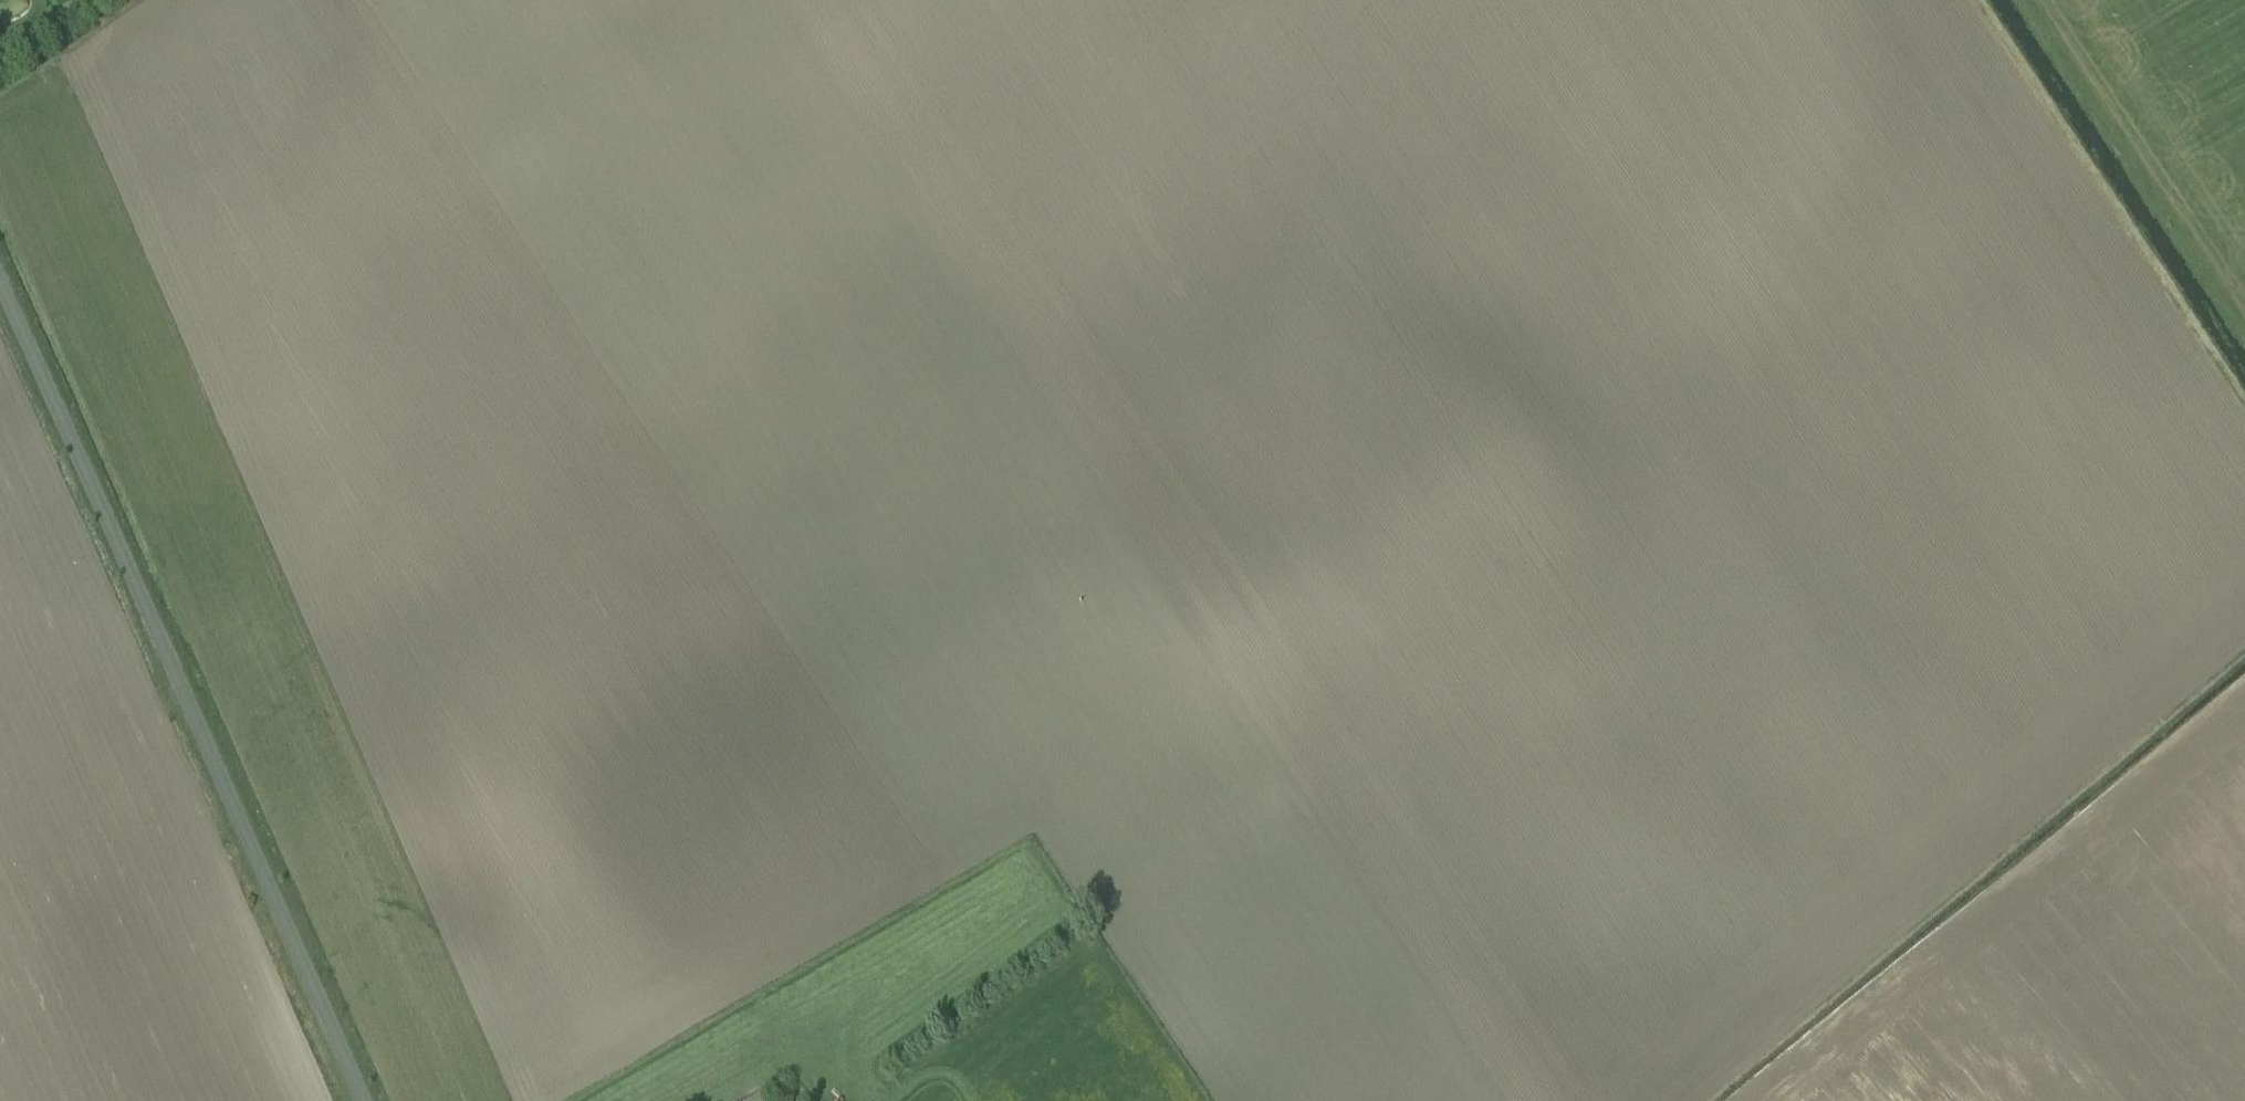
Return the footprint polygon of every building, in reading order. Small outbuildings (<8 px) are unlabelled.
[(763,1092),(747,1100),(769,1100),(763,1092)]
